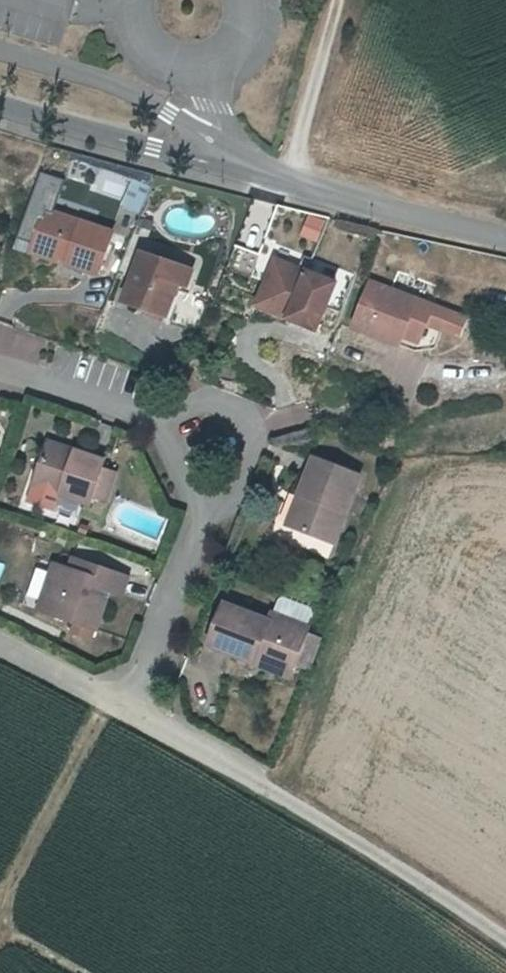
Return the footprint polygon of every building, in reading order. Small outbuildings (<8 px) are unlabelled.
[(113,229),(50,207),(38,242),(75,254),(71,262),(99,272),(113,229)] [(35,250),(71,262),(75,254),(38,242),(35,250)] [(167,318),(184,267),(144,254),(127,304),(167,318)] [(321,325),(338,278),(278,256),(261,304),(321,325)] [(440,345),(454,307),(419,295),(375,279),(357,327),(373,333),(378,320),(406,330),(402,342),(419,348),(440,345)] [(472,313),(454,307),(448,325),(466,332),(472,313)] [(373,333),(402,342),(406,330),(378,320),(373,333)] [(106,500),(110,490),(96,485),(100,471),(104,462),(48,445),(34,486),(89,505),(91,499),(105,504),(106,500)] [(318,457),(301,497),(306,499),(295,527),(337,544),(363,475),(318,457)] [(100,471),(96,485),(110,490),(115,476),(100,471)] [(77,564),(74,576),(83,579),(88,568),(77,564)] [(125,602),(131,583),(88,568),(83,579),(74,576),(58,570),(44,617),(101,638),(112,607),(93,601),(96,592),(125,602)] [(263,668),(266,658),(296,669),(297,665),(308,633),(317,607),(288,597),(277,625),(227,607),(212,649),(263,668)] [(316,671),(327,639),(308,633),(297,665),(316,671)] [(266,658),(263,668),(293,679),(296,669),(266,658)]
